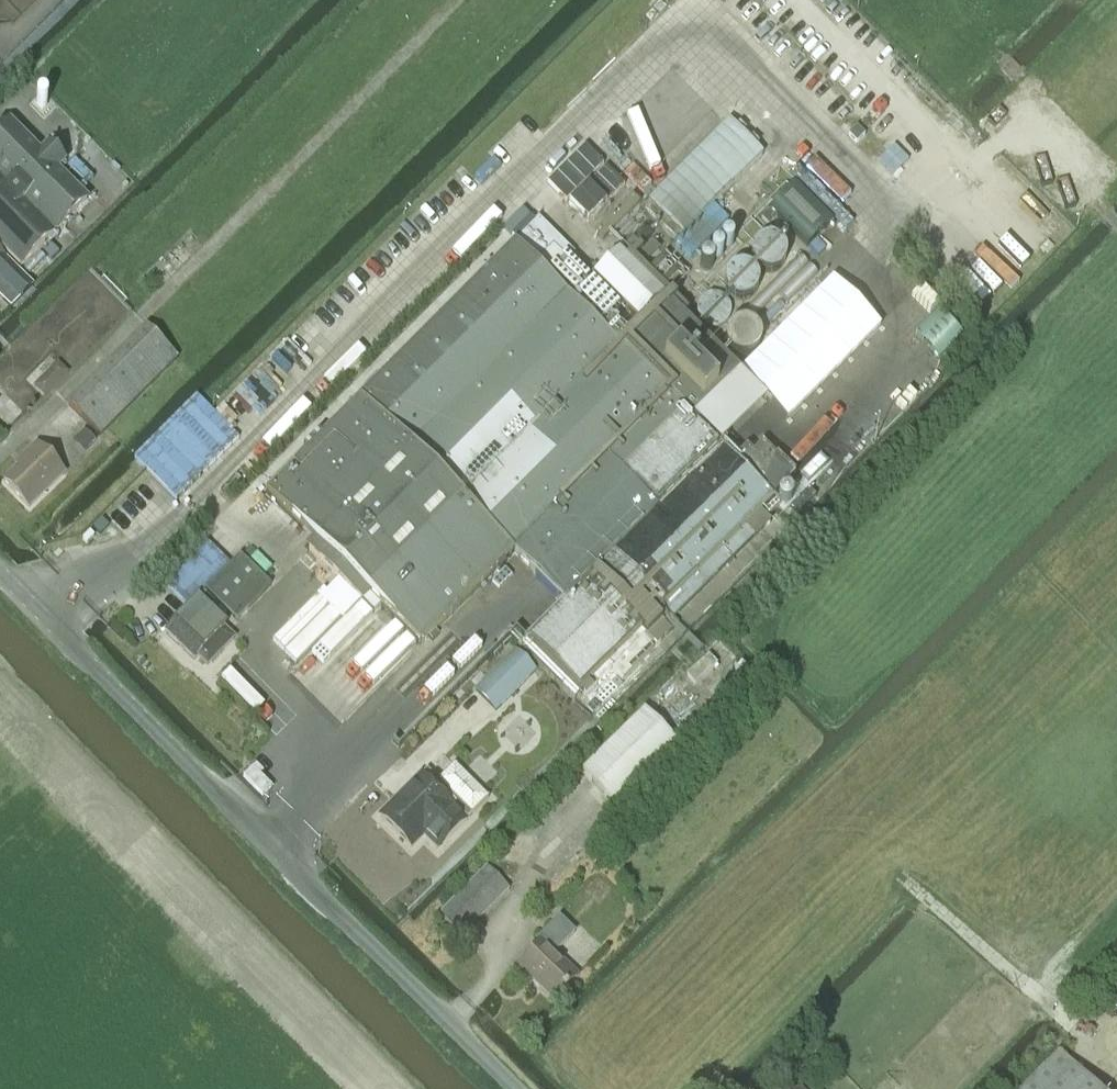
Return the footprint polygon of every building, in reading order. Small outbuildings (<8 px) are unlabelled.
[(648,201),(643,207),(677,241),(683,235),(763,155),(728,121),(648,201)] [(19,268),(86,202),(56,172),(64,164),(53,153),(47,147),(39,155),(9,124),(0,133),(0,249),(19,268)] [(605,167),(568,205),(587,223),(624,185),(605,167)] [(602,240),(640,202),(632,195),(595,233),(602,240)] [(682,249),(690,257),(698,250),(705,257),(714,248),(723,258),(736,245),(726,236),(752,210),(736,195),(682,249)] [(772,500),(719,448),(690,419),(737,372),(663,298),(625,336),(611,322),(602,331),(514,243),(358,399),(265,493),(317,544),(309,552),(360,604),(368,596),(419,647),(497,570),(500,572),(505,567),(502,565),(513,554),(563,603),(526,640),(579,693),(772,500)] [(592,279),(637,323),(663,297),(617,253),(592,279)] [(99,437),(177,359),(146,328),(68,405),(99,437)] [(75,440),(86,451),(95,442),(84,430),(75,440)] [(28,508),(63,474),(36,446),(22,459),(25,463),(4,483),(28,508)] [(247,610),(271,586),(240,555),(205,591),(237,621),(247,610)] [(223,630),(225,628),(208,612),(214,605),(203,594),(166,634),(193,661),(197,657),(207,666),(233,639),(223,630)] [(515,651),(474,692),(494,713),(536,672),(515,651)] [(695,683),(718,663),(709,653),(687,673),(695,683)] [(643,711),(580,773),(612,804),(674,742),(643,711)] [(411,848),(423,836),(437,850),(488,799),(454,765),(431,788),(420,777),(419,778),(422,781),(400,803),(397,800),(380,817),(411,848)] [(252,769),(243,778),(262,797),(272,788),(252,769)] [(462,937),(509,891),(487,869),(440,916),(462,937)] [(518,966),(552,998),(562,988),(563,990),(566,987),(565,986),(574,976),(551,953),(573,931),(557,916),(534,940),(538,945),(518,966)] [(1059,1053),(1024,1088),(1095,1088),(1059,1053)]
